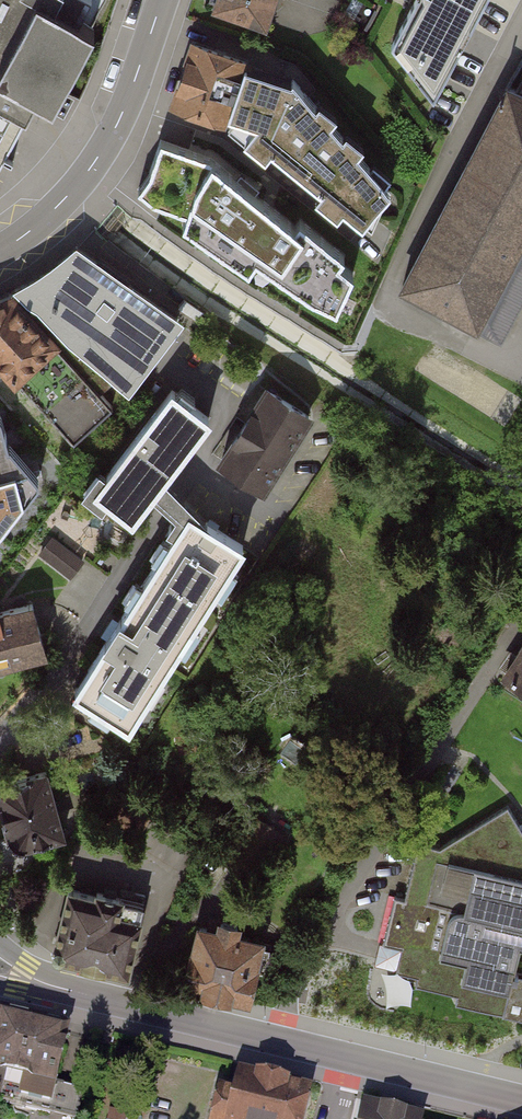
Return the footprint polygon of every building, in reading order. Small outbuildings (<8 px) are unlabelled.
[(36,94),(49,101),(102,0),(0,0),(0,162),(36,94)] [(267,24),(275,0),(217,0),(215,6),(267,24)] [(434,102),(489,0),(418,0),(393,47),(434,102)] [(170,100),(227,118),(247,54),(191,37),(170,100)] [(247,54),(227,118),(371,224),(391,182),(293,72),(247,54)] [(403,285),(499,336),(521,293),(521,93),(513,89),(509,87),(403,285)] [(182,224),(248,270),(255,258),(308,296),(337,307),(355,276),(330,257),(337,250),(294,217),(291,223),(212,158),(161,141),(148,175),(138,191),(154,202),(185,212),(182,224)] [(126,394),(176,324),(70,250),(42,275),(7,299),(54,346),(100,395),(110,383),(126,394)] [(0,302),(0,375),(13,388),(19,382),(54,346),(7,299),(0,302)] [(100,395),(54,346),(19,382),(76,443),(113,409),(100,395)] [(108,490),(134,510),(153,485),(166,468),(213,407),(172,375),(106,462),(99,457),(80,482),(102,498),(108,490)] [(217,454),(267,485),(316,408),(265,376),(217,454)] [(46,481),(7,448),(0,421),(0,533),(46,481)] [(166,518),(173,522),(189,498),(204,508),(181,484),(166,468),(153,485),(171,500),(176,504),(166,518)] [(71,681),(129,718),(247,535),(204,508),(189,498),(173,522),(71,681)] [(85,558),(51,533),(37,551),(71,577),(85,558)] [(47,658),(36,605),(0,612),(0,667),(47,658)] [(521,685),(521,631),(498,671),(521,685)] [(64,837),(47,773),(0,785),(0,813),(7,839),(23,847),(64,837)] [(503,808),(426,859),(415,856),(404,902),(386,898),(376,941),(394,945),(388,970),(418,977),(411,1011),(494,1030),(498,1013),(521,1019),(521,837),(503,808)] [(59,956),(127,974),(145,904),(76,887),(59,956)] [(181,987),(246,1004),(262,943),(235,936),(237,928),(214,922),(212,930),(196,926),(181,987)] [(64,1036),(0,1021),(0,1087),(3,1087),(0,1100),(0,1115),(18,1118),(45,1118),(64,1036)] [(307,1093),(233,1075),(227,1099),(218,1097),(213,1118),(301,1118),(307,1093)] [(357,1108),(355,1118),(405,1118),(357,1108)]
